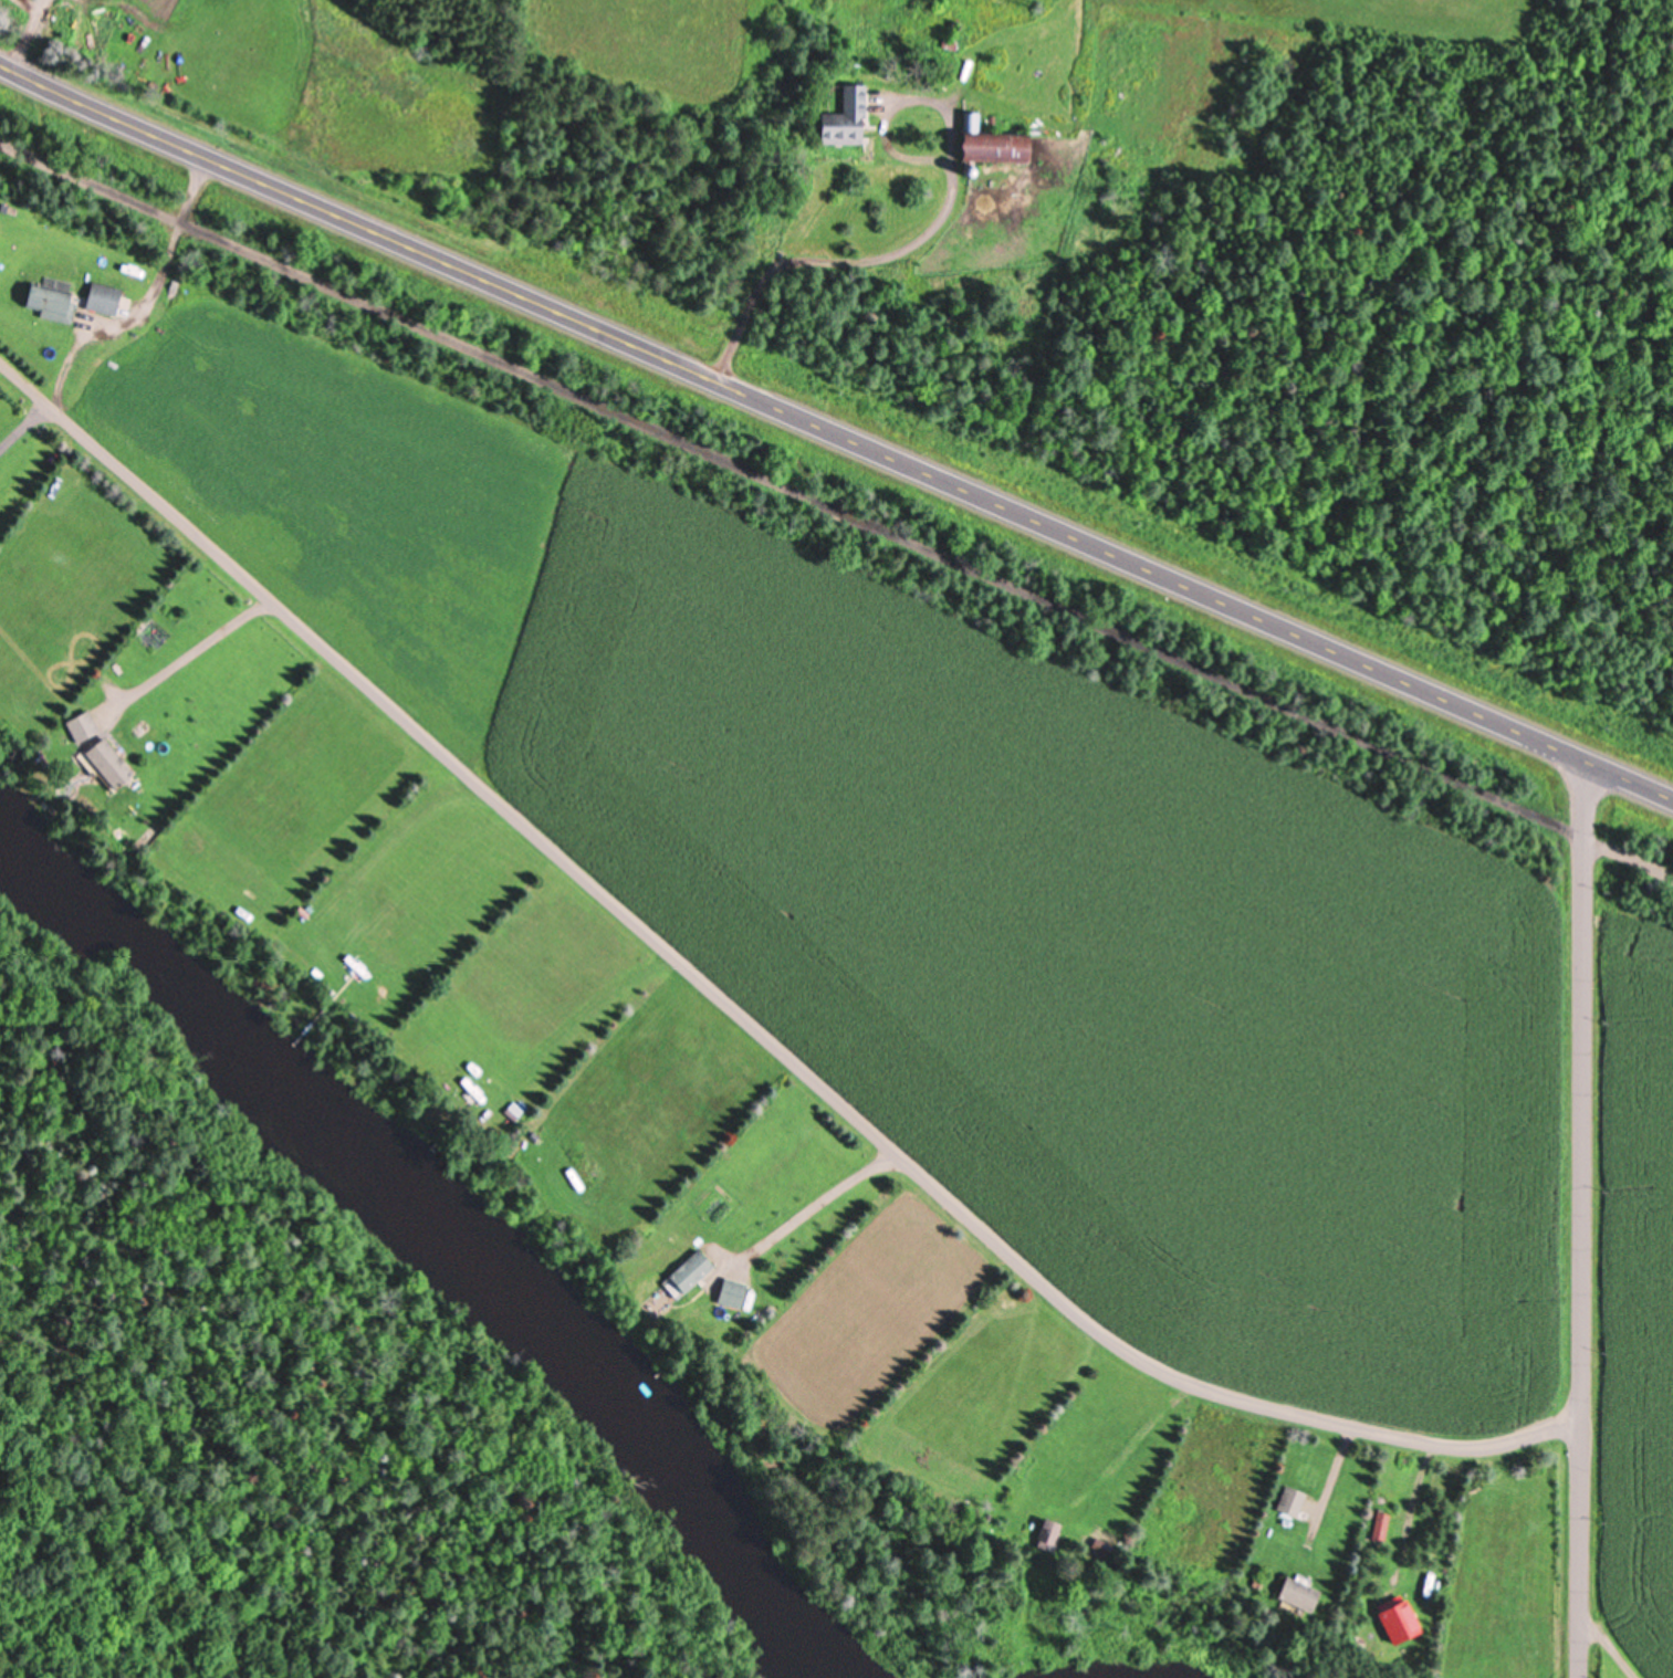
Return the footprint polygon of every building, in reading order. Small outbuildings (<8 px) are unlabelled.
[(819,141),(864,141),(864,82),(842,82),(842,111),(819,111),(819,141)] [(1026,161),(1027,129),(962,128),(962,159),(1026,161)] [(70,321),(76,292),(67,290),(69,281),(45,276),(43,283),(27,280),(22,304),(40,307),(39,314),(70,321)] [(84,306),(115,314),(122,287),(91,279),(84,306)] [(7,545),(14,551),(26,536),(18,530),(7,545)] [(98,729),(87,708),(64,720),(75,741),(98,729)] [(110,789),(132,775),(105,734),(83,748),(110,789)] [(667,1276),(683,1293),(712,1264),(696,1248),(667,1276)] [(739,1308),(747,1283),(725,1276),(717,1301),(739,1308)] [(1296,1517),(1306,1493),(1285,1483),(1274,1507),(1296,1517)] [(1390,1515),(1377,1511),(1370,1538),(1382,1542),(1390,1515)] [(1050,1552),(1061,1524),(1042,1517),(1032,1545),(1050,1552)] [(1275,1595),(1308,1613),(1319,1592),(1286,1574),(1275,1595)] [(1390,1644),(1419,1631),(1404,1599),(1375,1613),(1390,1644)]
